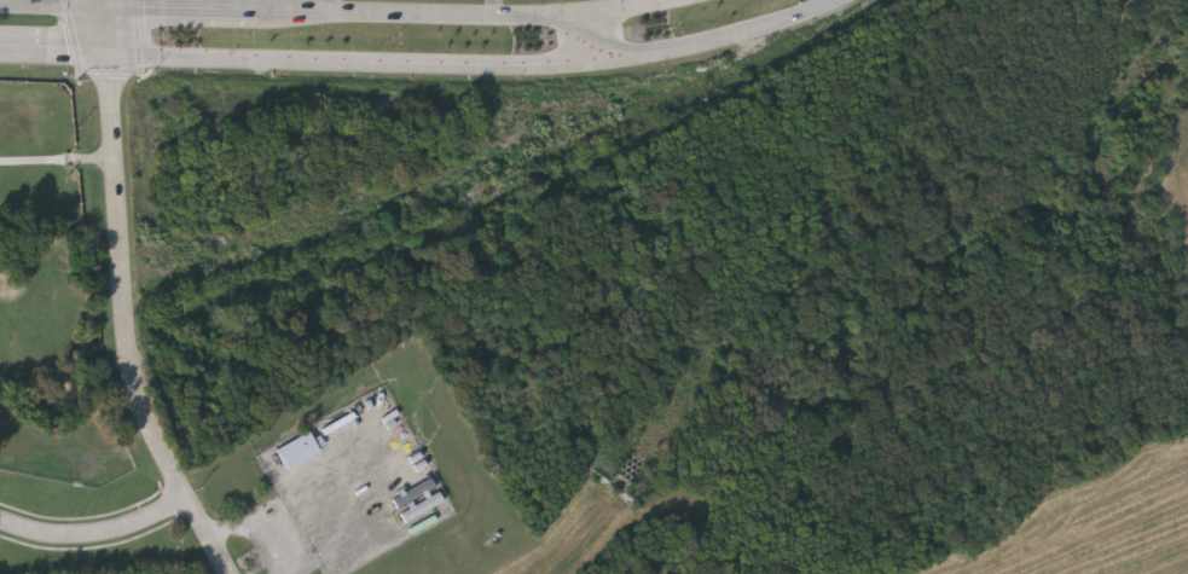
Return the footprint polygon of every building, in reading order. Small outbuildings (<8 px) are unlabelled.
[(322,453),(313,433),(279,448),(288,469),(322,453)] [(419,503),(423,512),(445,503),(441,494),(419,503)]
